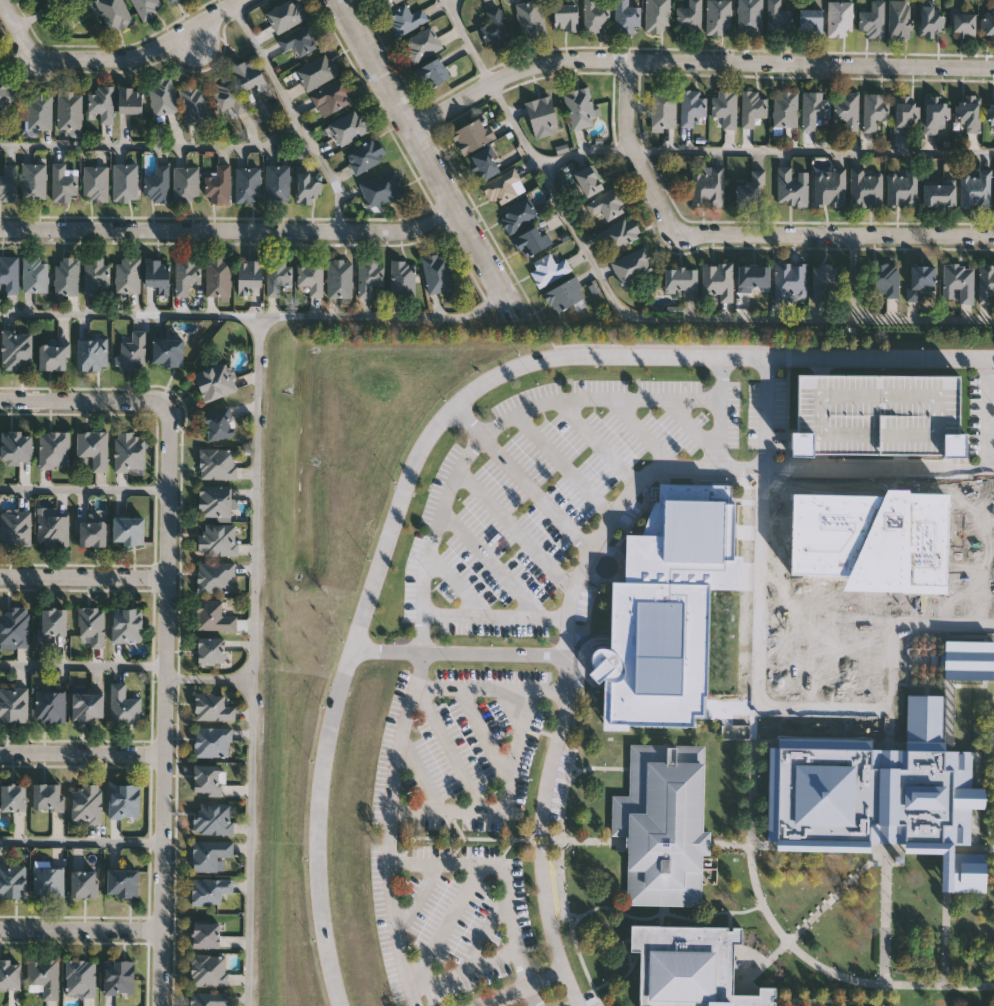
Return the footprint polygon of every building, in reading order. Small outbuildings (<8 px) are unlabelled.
[(94,2),(98,0),(122,0),(134,21),(112,33),(94,2)] [(143,21),(131,0),(159,0),(164,9),(143,21)] [(265,14),(288,0),(298,0),(308,16),(278,35),(265,14)] [(384,8),(380,0),(401,0),(384,8)] [(515,5),(535,0),(539,0),(547,34),(523,39),(515,5)] [(584,32),(584,0),(596,0),(596,4),(609,4),(609,24),(601,24),(601,32),(584,32)] [(615,33),(615,0),(629,0),(629,5),(639,5),(639,33),(615,33)] [(645,31),(645,0),(669,0),(669,31),(645,31)] [(688,7),(688,0),(700,0),(700,34),(684,34),(684,26),(676,26),(676,7),(688,7)] [(706,32),(706,0),(730,0),(730,32),(706,32)] [(737,34),(737,0),(762,0),(761,34),(737,34)] [(767,34),(767,0),(781,0),(781,9),(790,9),(790,34),(767,34)] [(884,0),(884,38),(867,38),(867,30),(859,30),(859,10),(870,10),(870,0),(884,0)] [(889,38),(889,0),(910,0),(910,38),(889,38)] [(828,36),(828,1),(853,1),(853,36),(828,36)] [(576,3),(576,31),(554,31),(554,3),(576,3)] [(991,3),(993,3),(993,38),(981,38),(981,14),(991,14),(991,3)] [(411,14),(421,8),(428,20),(399,37),(386,15),(405,4),(411,14)] [(921,36),(921,5),(933,5),(933,14),(944,14),(944,30),(934,30),(934,36),(921,36)] [(480,27),(490,23),(486,11),(499,7),(510,44),(488,51),(480,27)] [(799,9),(822,9),(822,35),(799,35),(799,9)] [(952,36),(952,10),(974,10),(974,36),(952,36)] [(280,38),(311,23),(322,44),(298,56),(294,47),(286,51),(280,38)] [(442,49),(412,64),(401,42),(431,27),(442,49)] [(339,75),(305,92),(294,70),(328,53),(339,75)] [(255,85),(243,91),(232,67),(253,57),(267,88),(258,92),(255,85)] [(427,88),(417,69),(439,58),(449,77),(427,88)] [(18,95),(0,113),(0,77),(18,95)] [(148,82),(171,77),(178,111),(155,116),(148,82)] [(232,77),(247,110),(236,115),(232,107),(220,111),(210,87),(232,77)] [(326,103),(316,108),(310,96),(342,78),(354,100),(331,113),(326,103)] [(185,121),(181,87),(204,85),(207,119),(185,121)] [(113,87),(113,124),(99,124),(99,115),(88,115),(88,87),(113,87)] [(118,114),(118,87),(141,87),(141,114),(118,114)] [(589,87),(598,125),(572,130),(563,92),(589,87)] [(651,91),(675,91),(675,131),(651,131),(651,91)] [(705,117),(694,117),(694,128),(680,128),(680,91),(705,91),(705,117)] [(722,117),(713,117),(713,91),(736,91),(736,129),(722,129),(722,117)] [(798,127),(773,127),(773,91),(798,91),(798,127)] [(82,129),(58,129),(58,92),(82,92),(82,129)] [(802,131),(802,92),(827,92),(827,121),(815,121),(815,131),(802,131)] [(755,118),(755,129),(741,129),(741,93),(766,93),(766,118),(755,118)] [(834,121),(834,93),(858,93),(858,131),(845,131),(845,121),(834,121)] [(863,133),(863,94),(886,94),(886,121),(876,121),(876,133),(863,133)] [(52,130),(27,130),(27,95),(52,95),(52,130)] [(558,133),(534,139),(526,102),(550,96),(558,133)] [(966,133),(966,123),(960,123),(960,96),(980,96),(980,133),(966,133)] [(925,133),(925,97),(947,97),(947,133),(925,133)] [(916,103),(916,133),(894,133),(894,103),(916,103)] [(328,124),(358,108),(371,130),(341,146),(328,124)] [(463,156),(451,133),(483,116),(495,139),(463,156)] [(344,152),(375,136),(386,159),(355,174),(344,152)] [(482,180),(470,157),(487,148),(499,171),(482,180)] [(77,174),(77,198),(52,198),(52,163),(66,163),(66,174),(77,174)] [(16,201),(0,201),(0,175),(3,175),(3,164),(16,164),(16,201)] [(46,164),(46,199),(22,199),(22,164),(46,164)] [(113,164),(137,164),(137,202),(113,202),(113,164)] [(230,165),(230,203),(205,203),(205,176),(216,176),(216,165),(230,165)] [(586,198),(572,174),(589,165),(603,189),(586,198)] [(108,166),(108,201),(83,201),(83,166),(108,166)] [(290,166),(290,201),(266,201),(266,166),(290,166)] [(310,166),(310,174),(320,174),(320,198),(296,198),(296,166),(310,166)] [(169,203),(144,203),(144,167),(169,167),(169,203)] [(692,207),(692,167),(723,167),(723,206),(692,207)] [(174,202),(174,168),(198,168),(198,202),(174,202)] [(236,203),(236,168),(260,168),(260,203),(236,203)] [(483,186),(513,168),(526,190),(497,208),(483,186)] [(777,205),(777,169),(808,169),(807,205),(777,205)] [(762,170),(762,207),(735,207),(735,184),(750,184),(750,170),(762,170)] [(814,170),(845,170),(845,207),(814,207),(814,170)] [(851,170),(881,170),(881,207),(851,207),(851,170)] [(918,207),(887,207),(887,170),(918,170),(918,207)] [(991,209),(960,209),(960,176),(977,176),(977,170),(991,170),(991,209)] [(403,197),(367,207),(360,182),(396,172),(403,197)] [(923,207),(923,178),(954,178),(954,207),(923,207)] [(601,213),(592,217),(585,203),(618,188),(628,211),(605,222),(601,213)] [(500,209),(531,200),(537,222),(506,231),(500,209)] [(631,216),(641,236),(613,250),(603,230),(631,216)] [(548,246),(523,259),(513,239),(538,226),(548,246)] [(623,284),(611,264),(643,245),(655,265),(623,284)] [(427,294),(422,257),(448,253),(453,291),(427,294)] [(565,258),(571,270),(539,289),(530,273),(536,270),(532,263),(549,253),(555,264),(565,258)] [(5,284),(0,284),(0,257),(18,257),(18,294),(5,294),(5,284)] [(47,292),(23,292),(23,257),(47,257),(47,292)] [(79,257),(79,295),(55,295),(55,257),(79,257)] [(84,296),(84,257),(109,257),(109,296),(84,296)] [(115,293),(115,259),(140,259),(140,293),(115,293)] [(168,259),(168,296),(157,296),(157,287),(145,287),(145,259),(168,259)] [(176,259),(200,259),(200,288),(193,288),(193,296),(176,296),(176,259)] [(206,298),(206,259),(230,259),(230,298),(206,298)] [(261,259),(261,288),(250,288),(250,294),(238,294),(238,259),(261,259)] [(286,266),(292,266),(292,286),(280,286),(280,297),(267,297),(267,259),(286,259),(286,266)] [(382,286),(372,286),(372,298),(358,298),(358,259),(382,259),(382,286)] [(323,296),(310,296),(310,286),(298,286),(298,261),(323,261),(323,296)] [(351,298),(327,298),(327,261),(351,261),(351,298)] [(414,261),(414,298),(390,298),(390,261),(414,261)] [(733,263),(733,302),(719,302),(719,294),(702,294),(702,263),(733,263)] [(806,263),(806,300),(774,300),(774,263),(806,263)] [(831,290),(831,300),(812,300),(812,264),(836,264),(836,290),(831,290)] [(943,299),(943,264),(973,264),(973,304),(957,304),(957,300),(943,299)] [(979,264),(993,264),(993,302),(979,302),(979,264)] [(737,291),(737,266),(768,266),(768,291),(737,291)] [(935,266),(935,298),(909,298),(909,266),(935,266)] [(664,268),(696,268),(696,294),(664,294),(664,268)] [(899,268),(899,297),(869,297),(869,268),(899,268)] [(543,292),(576,277),(585,298),(553,313),(543,292)] [(1,330),(30,330),(30,364),(1,364),(1,330)] [(144,330),(144,369),(119,369),(119,340),(131,340),(131,330),(144,330)] [(77,337),(106,337),(106,368),(77,368),(77,337)] [(151,364),(151,337),(182,337),(182,364),(151,364)] [(38,342),(67,342),(67,368),(38,368),(38,342)] [(193,373),(225,359),(237,387),(205,401),(193,373)] [(943,456),(812,455),(812,460),(791,460),(791,431),(796,431),(797,375),(960,376),(960,436),(964,436),(964,460),(943,460),(943,456)] [(209,441),(200,412),(227,405),(235,433),(209,441)] [(77,429),(107,429),(107,470),(92,470),(92,455),(77,455),(77,429)] [(39,467),(39,430),(69,430),(69,467),(39,467)] [(31,461),(0,461),(0,431),(31,431),(31,461)] [(114,431),(143,431),(143,470),(114,470),(114,431)] [(234,447),(234,477),(198,477),(198,447),(234,447)] [(661,484),(662,513),(654,512),(637,550),(638,574),(730,572),(735,504),(729,504),(730,486),(661,484)] [(229,515),(198,515),(198,486),(229,486),(229,515)] [(30,545),(0,545),(0,510),(30,510),(30,545)] [(37,545),(37,512),(67,512),(67,545),(37,545)] [(143,543),(112,543),(112,515),(143,515),(143,543)] [(77,517),(105,517),(105,545),(77,545),(77,517)] [(237,554),(198,554),(198,524),(237,524),(237,554)] [(234,561),(234,591),(196,591),(196,561),(234,561)] [(614,584),(708,586),(709,717),(696,716),(697,729),(609,726),(611,682),(596,670),(614,652),(614,584)] [(196,599),(220,599),(220,614),(236,614),(236,629),(196,629),(196,599)] [(28,646),(0,646),(0,606),(28,606),(28,646)] [(78,637),(78,606),(103,606),(103,646),(89,646),(89,637),(78,637)] [(111,641),(111,607),(141,607),(141,641),(111,641)] [(65,608),(65,634),(50,634),(50,641),(38,641),(38,608),(65,608)] [(223,637),(223,664),(196,664),(196,637),(223,637)] [(945,641),(993,642),(993,682),(944,681),(945,641)] [(110,722),(110,682),(125,682),(125,697),(140,697),(140,722),(110,722)] [(27,721),(0,721),(0,683),(27,683),(27,721)] [(65,721),(35,721),(35,689),(65,689),(65,721)] [(102,690),(102,720),(71,720),(71,691),(102,690)] [(195,719),(195,693),(223,693),(223,705),(234,705),(234,719),(195,719)] [(771,738),(768,850),(872,852),(872,842),(888,842),(905,843),(905,852),(941,853),(940,891),(950,892),(986,893),(987,850),(954,849),(954,846),(954,842),(971,843),(972,807),(986,808),(986,791),(975,791),(976,751),(946,750),(947,695),(908,694),(906,748),(890,748),(872,747),(872,741),(771,738)] [(229,727),(229,756),(193,756),(193,727),(229,727)] [(631,745),(703,746),(701,834),(711,834),(711,843),(711,857),(701,857),(700,905),(626,904),(627,843),(627,839),(612,839),(612,797),(630,797),(631,770),(631,745)] [(223,794),(193,794),(193,765),(223,765),(223,794)] [(32,783),(63,783),(63,809),(32,809),(32,783)] [(71,821),(71,783),(100,783),(100,821),(71,821)] [(0,810),(0,784),(24,784),(24,810),(0,810)] [(108,817),(108,784),(138,784),(138,817),(108,817)] [(231,833),(193,833),(193,802),(231,802),(231,833)] [(192,839),(232,839),(232,856),(223,856),(223,870),(192,870),(192,839)] [(25,896),(0,896),(0,863),(25,863),(25,896)] [(34,896),(34,866),(63,866),(63,896),(34,896)] [(137,895),(106,895),(106,868),(137,868),(137,895)] [(97,896),(70,896),(70,869),(97,869),(97,896)] [(232,878),(232,892),(220,892),(220,904),(192,904),(192,878),(232,878)] [(218,946),(191,946),(191,920),(218,920),(218,946)] [(630,952),(640,953),(640,1005),(775,1005),(775,990),(759,988),(758,998),(733,996),(734,944),(744,944),(744,929),(630,927),(630,952)] [(190,984),(190,953),(226,953),(226,984),(190,984)] [(27,957),(58,957),(58,999),(43,999),(43,989),(27,989),(27,957)] [(20,987),(0,987),(0,959),(20,959),(20,987)] [(95,959),(95,996),(66,996),(66,959),(95,959)] [(133,959),(133,993),(103,993),(103,959),(133,959)] [(229,991),(229,1005),(214,1005),(190,1005),(190,991),(229,991)]
